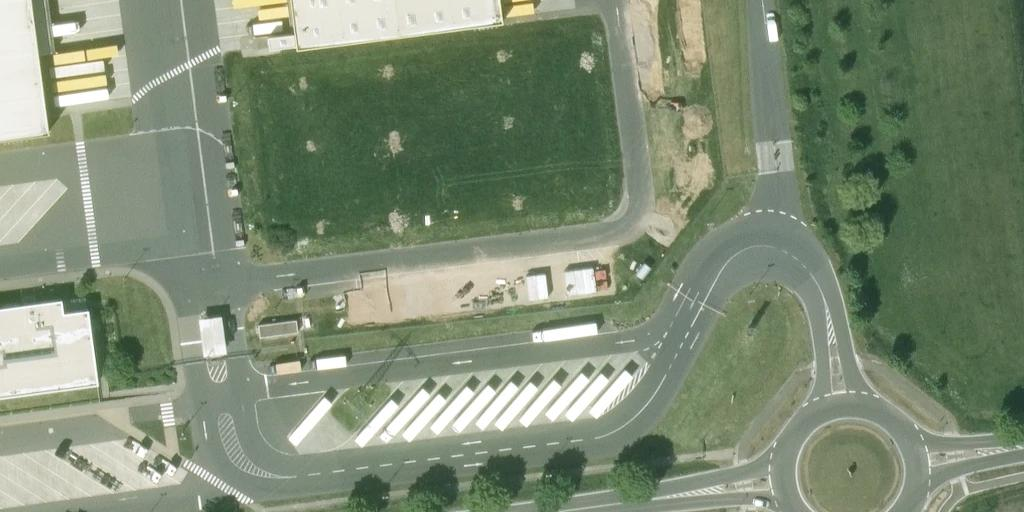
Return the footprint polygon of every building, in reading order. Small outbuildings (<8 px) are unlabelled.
[(47,132),(30,0),(0,0),(0,138),(47,132)] [(294,45),(295,45),(296,47),(502,20),(501,18),(502,18),(500,0),(289,0),(294,45)] [(0,307),(0,396),(98,383),(88,309),(63,312),(61,299),(0,307)] [(296,320),(258,325),(260,337),(298,332),(296,320)] [(217,321),(204,322),(207,350),(220,348),(217,321)]
